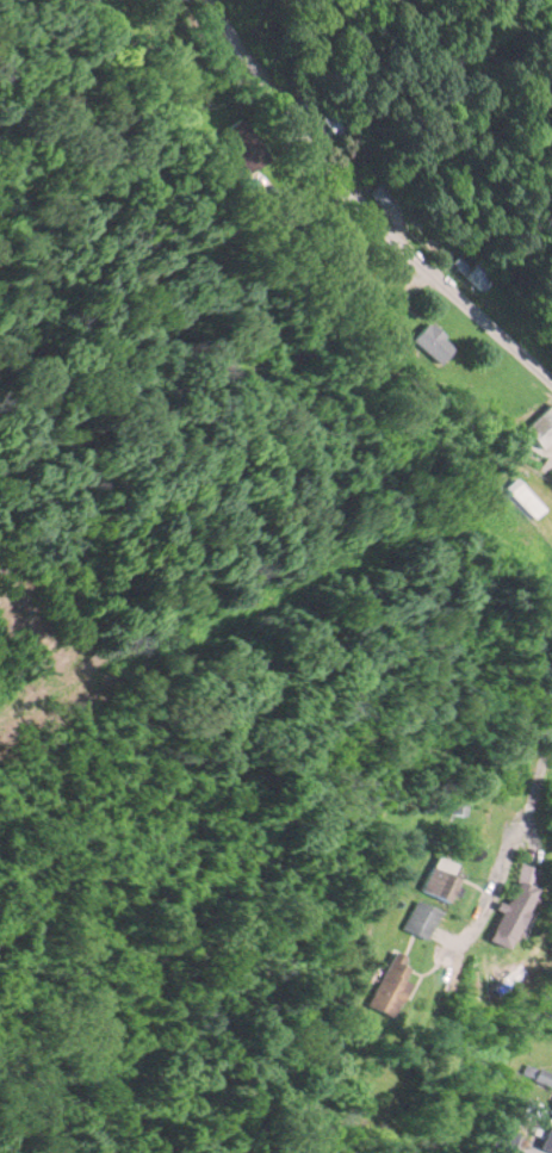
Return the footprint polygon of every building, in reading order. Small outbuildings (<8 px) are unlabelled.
[(491,279),(477,263),(463,274),(477,291),(491,279)] [(455,346),(428,321),(411,339),(439,364),(455,346)] [(551,437),(551,403),(550,401),(520,429),(539,449),(551,437)] [(545,507),(517,478),(507,487),(536,516),(545,507)] [(454,875),(443,870),(446,861),(433,856),(420,889),(445,899),(454,875)] [(534,867),(514,860),(485,939),(505,946),(534,867)] [(400,925),(422,936),(436,909),(415,897),(400,925)] [(364,1003),(388,1014),(405,981),(397,977),(403,966),(397,963),(401,954),(391,949),(364,1003)] [(537,1144),(551,1151),(551,1114),(537,1144)]
